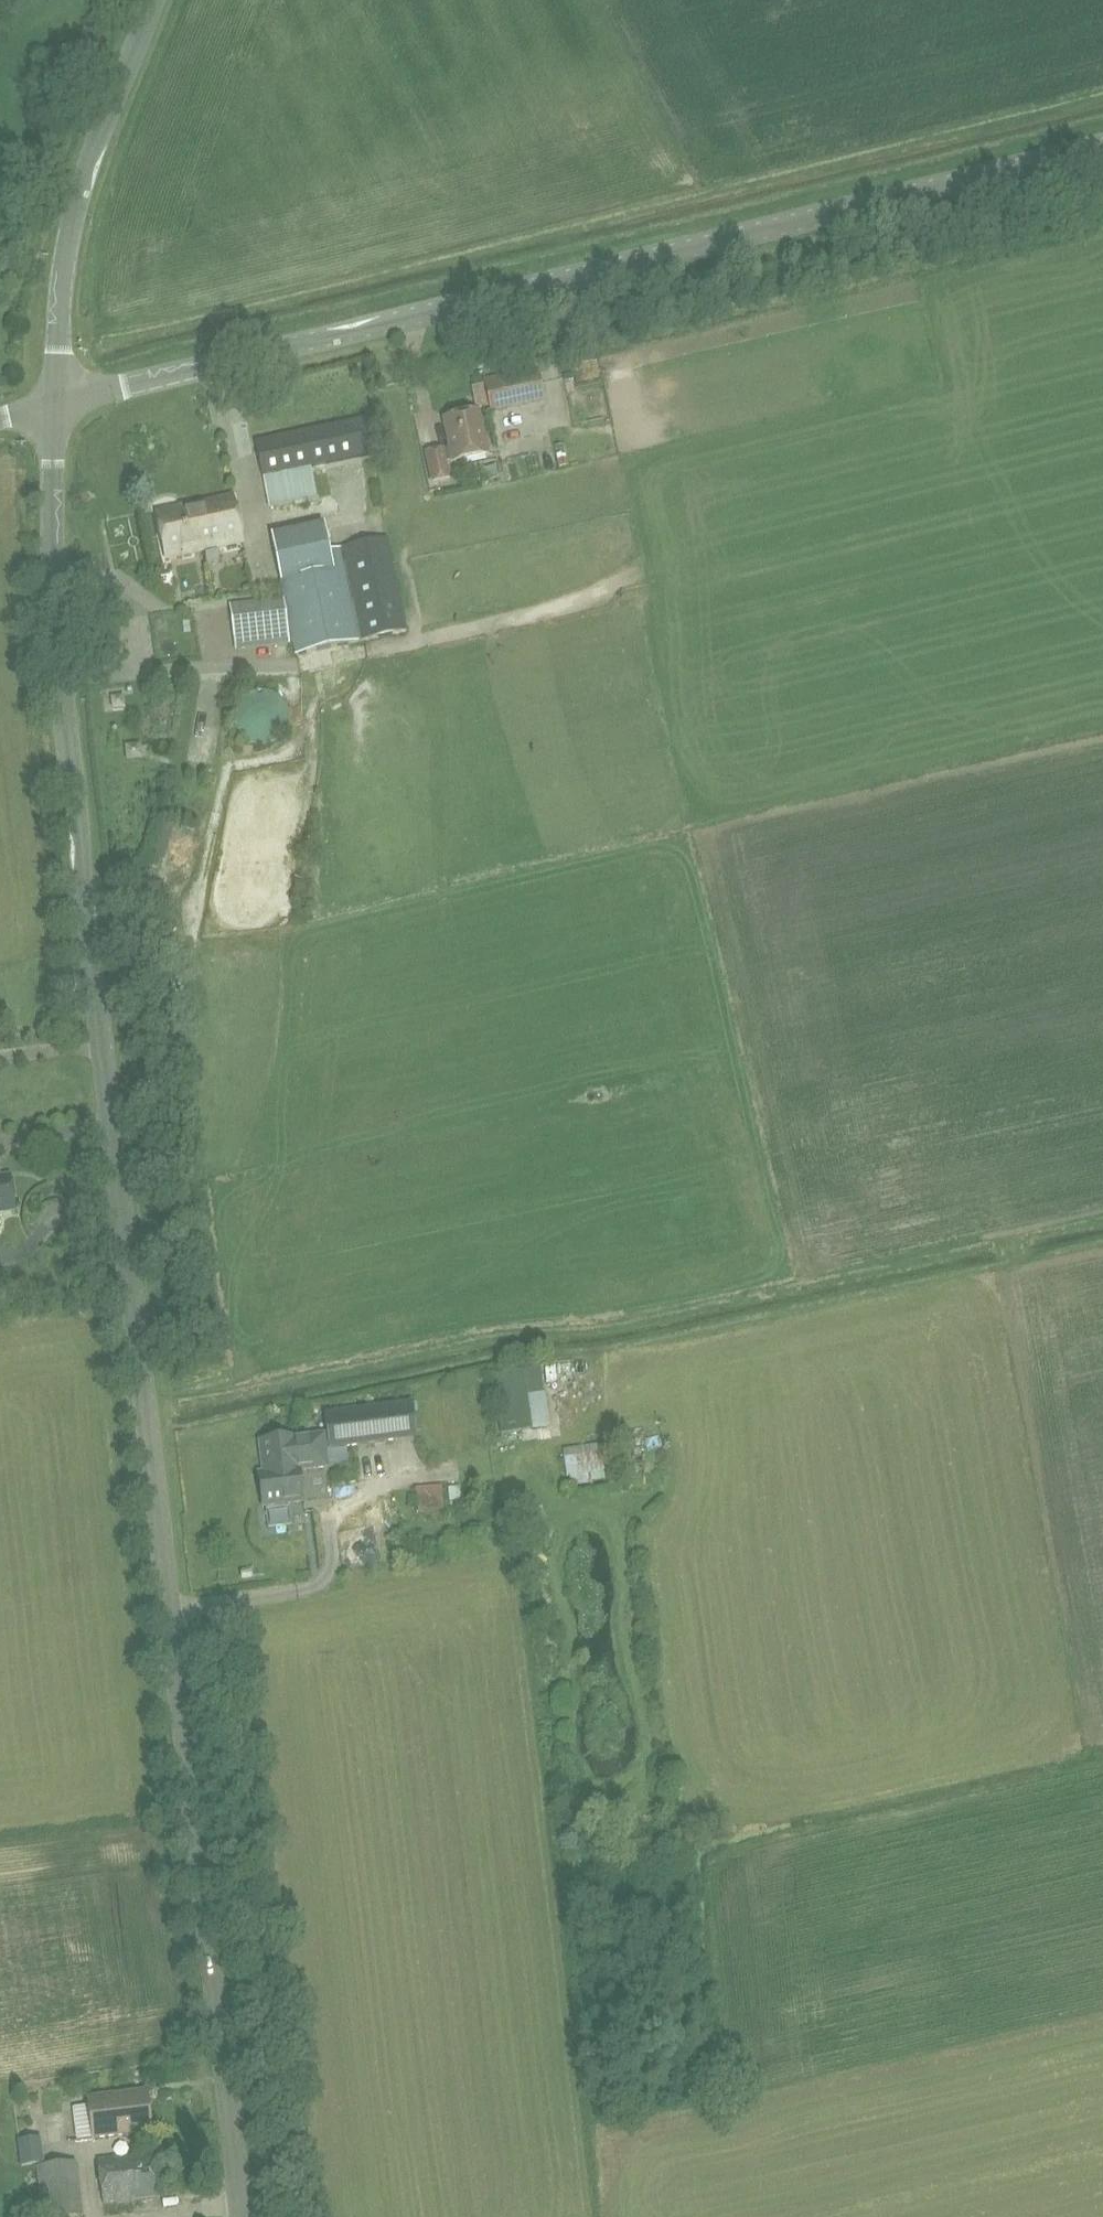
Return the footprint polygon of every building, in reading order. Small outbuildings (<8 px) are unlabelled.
[(497,365),(494,351),(476,355),(479,369),(497,365)] [(539,373),(487,382),(492,411),(544,402),(539,373)] [(487,458),(479,414),(446,420),(452,449),(427,453),(433,484),(448,481),(446,465),(487,458)] [(269,508),(335,494),(341,512),(387,504),(369,420),(256,444),(269,508)] [(232,496),(192,505),(156,512),(166,559),(242,543),(232,496)] [(271,537),(280,582),(284,599),(229,605),(235,650),(293,643),(295,656),(406,632),(388,539),(340,549),(343,565),(333,567),(325,525),(271,537)] [(289,722),(289,719),(289,715),(288,710),(286,706),(284,703),(281,699),(277,697),(273,694),(269,693),(265,692),(261,692),(256,692),(252,694),(248,696),(244,698),(241,701),(239,705),(237,709),(235,713),(235,717),(235,722),(236,726),(237,730),(239,734),(242,738),(245,741),(249,743),(253,745),(257,746),(262,746),(266,746),(271,745),(275,743),(278,741),(282,738),(284,734),(287,731),(288,727),(289,722)] [(15,1210),(10,1176),(0,1178),(0,1212),(15,1210)] [(397,1442),(393,1407),(327,1415),(331,1450),(397,1442)] [(324,1435),(262,1443),(269,1495),(302,1491),(299,1472),(328,1468),(324,1435)] [(606,1449),(570,1454),(573,1479),(609,1474),(606,1449)] [(94,2139),(152,2132),(147,2094),(89,2101),(94,2139)] [(22,2166),(44,2164),(41,2139),(19,2142),(22,2166)] [(104,2204),(161,2198),(156,2154),(99,2160),(104,2204)] [(77,2163),(38,2168),(44,2216),(80,2216),(84,2216),(77,2163)]
